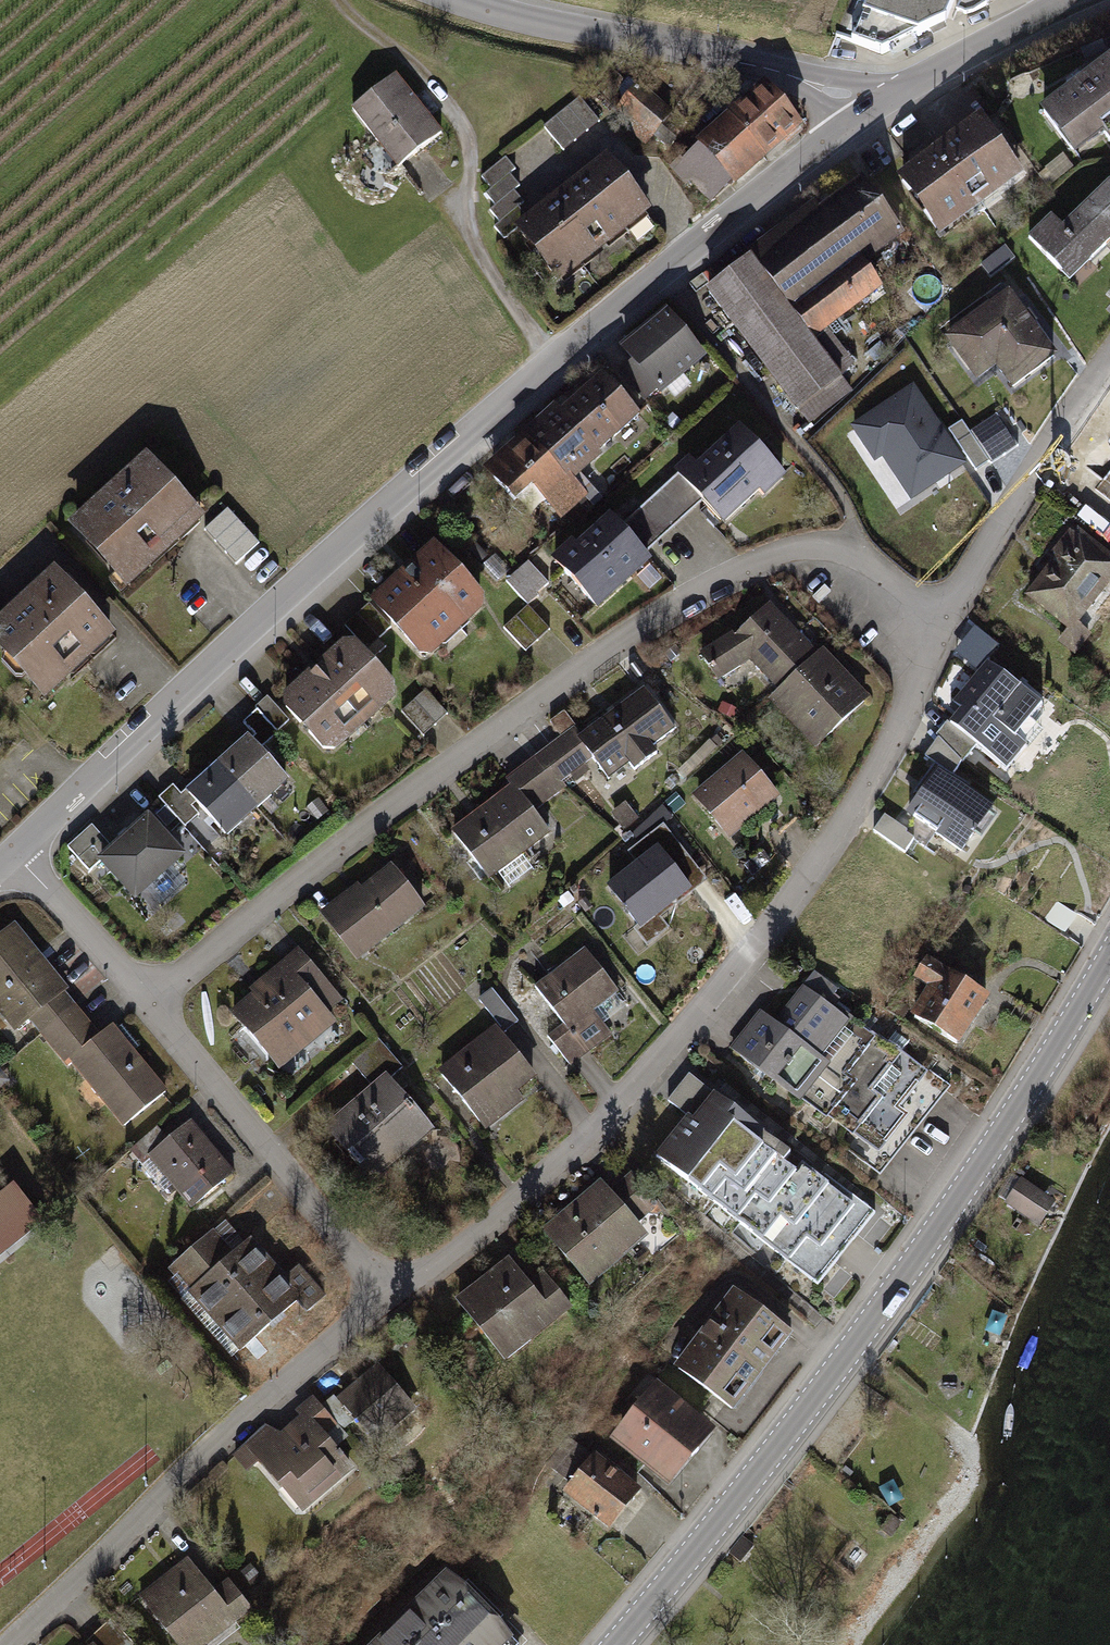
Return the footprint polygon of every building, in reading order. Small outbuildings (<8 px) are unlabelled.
[(857,43),(883,53),(945,22),(954,0),(873,0),(857,43)] [(1034,109),(1069,154),(1099,135),(1108,145),(1109,143),(1109,59),(1107,56),(1034,109)] [(391,76),(348,108),(393,171),(438,136),(391,76)] [(669,115),(629,82),(601,112),(641,144),(669,115)] [(798,129),(758,83),(669,165),(709,208),(798,129)] [(576,93),(541,122),(562,148),(597,119),(576,93)] [(976,116),(893,177),(933,232),(1018,173),(976,116)] [(491,223),(501,237),(514,227),(522,221),(513,208),(522,202),(512,188),(519,183),(510,171),(515,168),(505,155),(481,173),(490,185),(483,191),(492,203),(487,207),(496,219),(491,223)] [(522,221),(514,227),(556,282),(643,217),(601,161),(522,221)] [(867,260),(903,234),(860,176),(814,210),(809,203),(745,250),(751,258),(706,291),(795,411),(839,379),(809,339),(884,284),(867,260)] [(1105,180),(1056,223),(1047,212),(1023,236),(1062,280),(1109,236),(1109,186),(1105,180)] [(1052,357),(1003,288),(938,339),(973,384),(991,371),(1009,394),(1052,357)] [(666,308),(616,344),(652,393),(700,358),(666,308)] [(595,371),(537,420),(582,470),(639,419),(595,371)] [(915,381),(850,423),(876,463),(883,459),(911,501),(969,464),(915,381)] [(537,420),(479,470),(525,520),(582,470),(537,420)] [(648,499),(674,529),(699,507),(719,530),(779,478),(734,425),(648,499)] [(198,519),(140,455),(63,525),(122,589),(198,519)] [(1087,501),(1109,521),(1109,474),(1087,501)] [(674,529),(648,499),(626,518),(611,500),(544,558),(590,611),(650,560),(645,554),(674,529)] [(240,564),(263,542),(229,506),(206,528),(240,564)] [(1070,528),(1016,596),(1058,630),(1049,641),(1068,656),(1086,632),(1074,623),(1109,578),(1109,560),(1070,528)] [(429,545),(362,602),(416,660),(481,604),(429,545)] [(531,604),(552,583),(531,561),(509,581),(531,604)] [(49,566),(0,611),(0,661),(38,702),(112,634),(49,566)] [(774,694),(816,657),(768,604),(696,652),(720,679),(747,662),(774,694)] [(532,606),(507,628),(528,652),(553,629),(532,606)] [(397,695),(343,636),(271,700),(326,759),(397,695)] [(808,752),(866,700),(822,651),(816,657),(774,694),(765,702),(808,752)] [(1041,707),(985,663),(950,708),(958,714),(942,733),(1001,780),(1041,730),(1032,723),(1041,707)] [(669,731),(639,690),(574,735),(606,780),(627,765),(631,770),(654,754),(650,746),(669,731)] [(585,769),(560,735),(502,779),(507,788),(452,829),(488,877),(543,836),(526,813),(585,769)] [(243,736),(210,764),(251,809),(282,780),(243,736)] [(739,756),(688,797),(724,841),(774,800),(739,756)] [(210,764),(177,792),(220,837),(251,809),(210,764)] [(938,769),(907,814),(963,853),(995,808),(938,769)] [(184,857),(143,811),(91,855),(133,902),(184,857)] [(630,859),(600,883),(644,940),(661,927),(654,917),(706,875),(662,820),(623,851),(630,859)] [(423,912),(382,858),(312,913),(356,966),(423,912)] [(31,1015),(62,988),(12,925),(0,934),(0,1015),(11,1030),(31,1015)] [(338,1002),(294,949),(221,1005),(277,1073),(332,1027),(324,1015),(338,1002)] [(622,1006),(580,951),(529,988),(555,1024),(545,1034),(570,1070),(607,1043),(597,1028),(622,1006)] [(983,998),(919,957),(885,1010),(949,1051),(983,998)] [(801,980),(768,1023),(913,1134),(946,1091),(801,980)] [(31,1015),(64,1058),(96,1031),(62,988),(31,1015)] [(877,1179),(913,1134),(768,1023),(756,1013),(720,1059),(877,1179)] [(112,1018),(96,1031),(64,1058),(120,1129),(169,1090),(112,1018)] [(535,1087),(491,1029),(432,1072),(478,1133),(535,1087)] [(382,1079),(352,1104),(400,1160),(430,1133),(382,1079)] [(873,1210),(713,1085),(656,1158),(817,1282),(873,1210)] [(352,1104),(322,1129),(370,1187),(400,1160),(352,1104)] [(234,1173),(192,1122),(148,1156),(190,1207),(234,1173)] [(604,1196),(595,1184),(541,1227),(583,1279),(638,1234),(628,1223),(651,1205),(628,1177),(604,1196)] [(1057,1202),(1021,1178),(1004,1203),(1040,1227),(1057,1202)] [(43,1220),(14,1184),(0,1195),(0,1255),(43,1220)] [(228,1219),(163,1272),(233,1357),(299,1301),(228,1219)] [(447,1302),(494,1364),(564,1311),(534,1272),(518,1284),(501,1261),(447,1302)] [(783,1336),(726,1292),(666,1366),(723,1410),(783,1336)] [(411,1404),(379,1369),(342,1403),(374,1437),(411,1404)] [(708,1435),(648,1387),(601,1444),(661,1493),(708,1435)] [(268,1424),(236,1451),(247,1464),(253,1459),(295,1509),(343,1470),(317,1439),(329,1429),(308,1403),(274,1431),(268,1424)] [(633,1493),(587,1456),(555,1495),(602,1532),(633,1493)] [(179,1559),(131,1597),(169,1644),(206,1644),(232,1625),(179,1559)] [(442,1576),(369,1644),(500,1644),(503,1641),(442,1576)] [(111,1620),(84,1644),(86,1644),(134,1644),(111,1620)]
